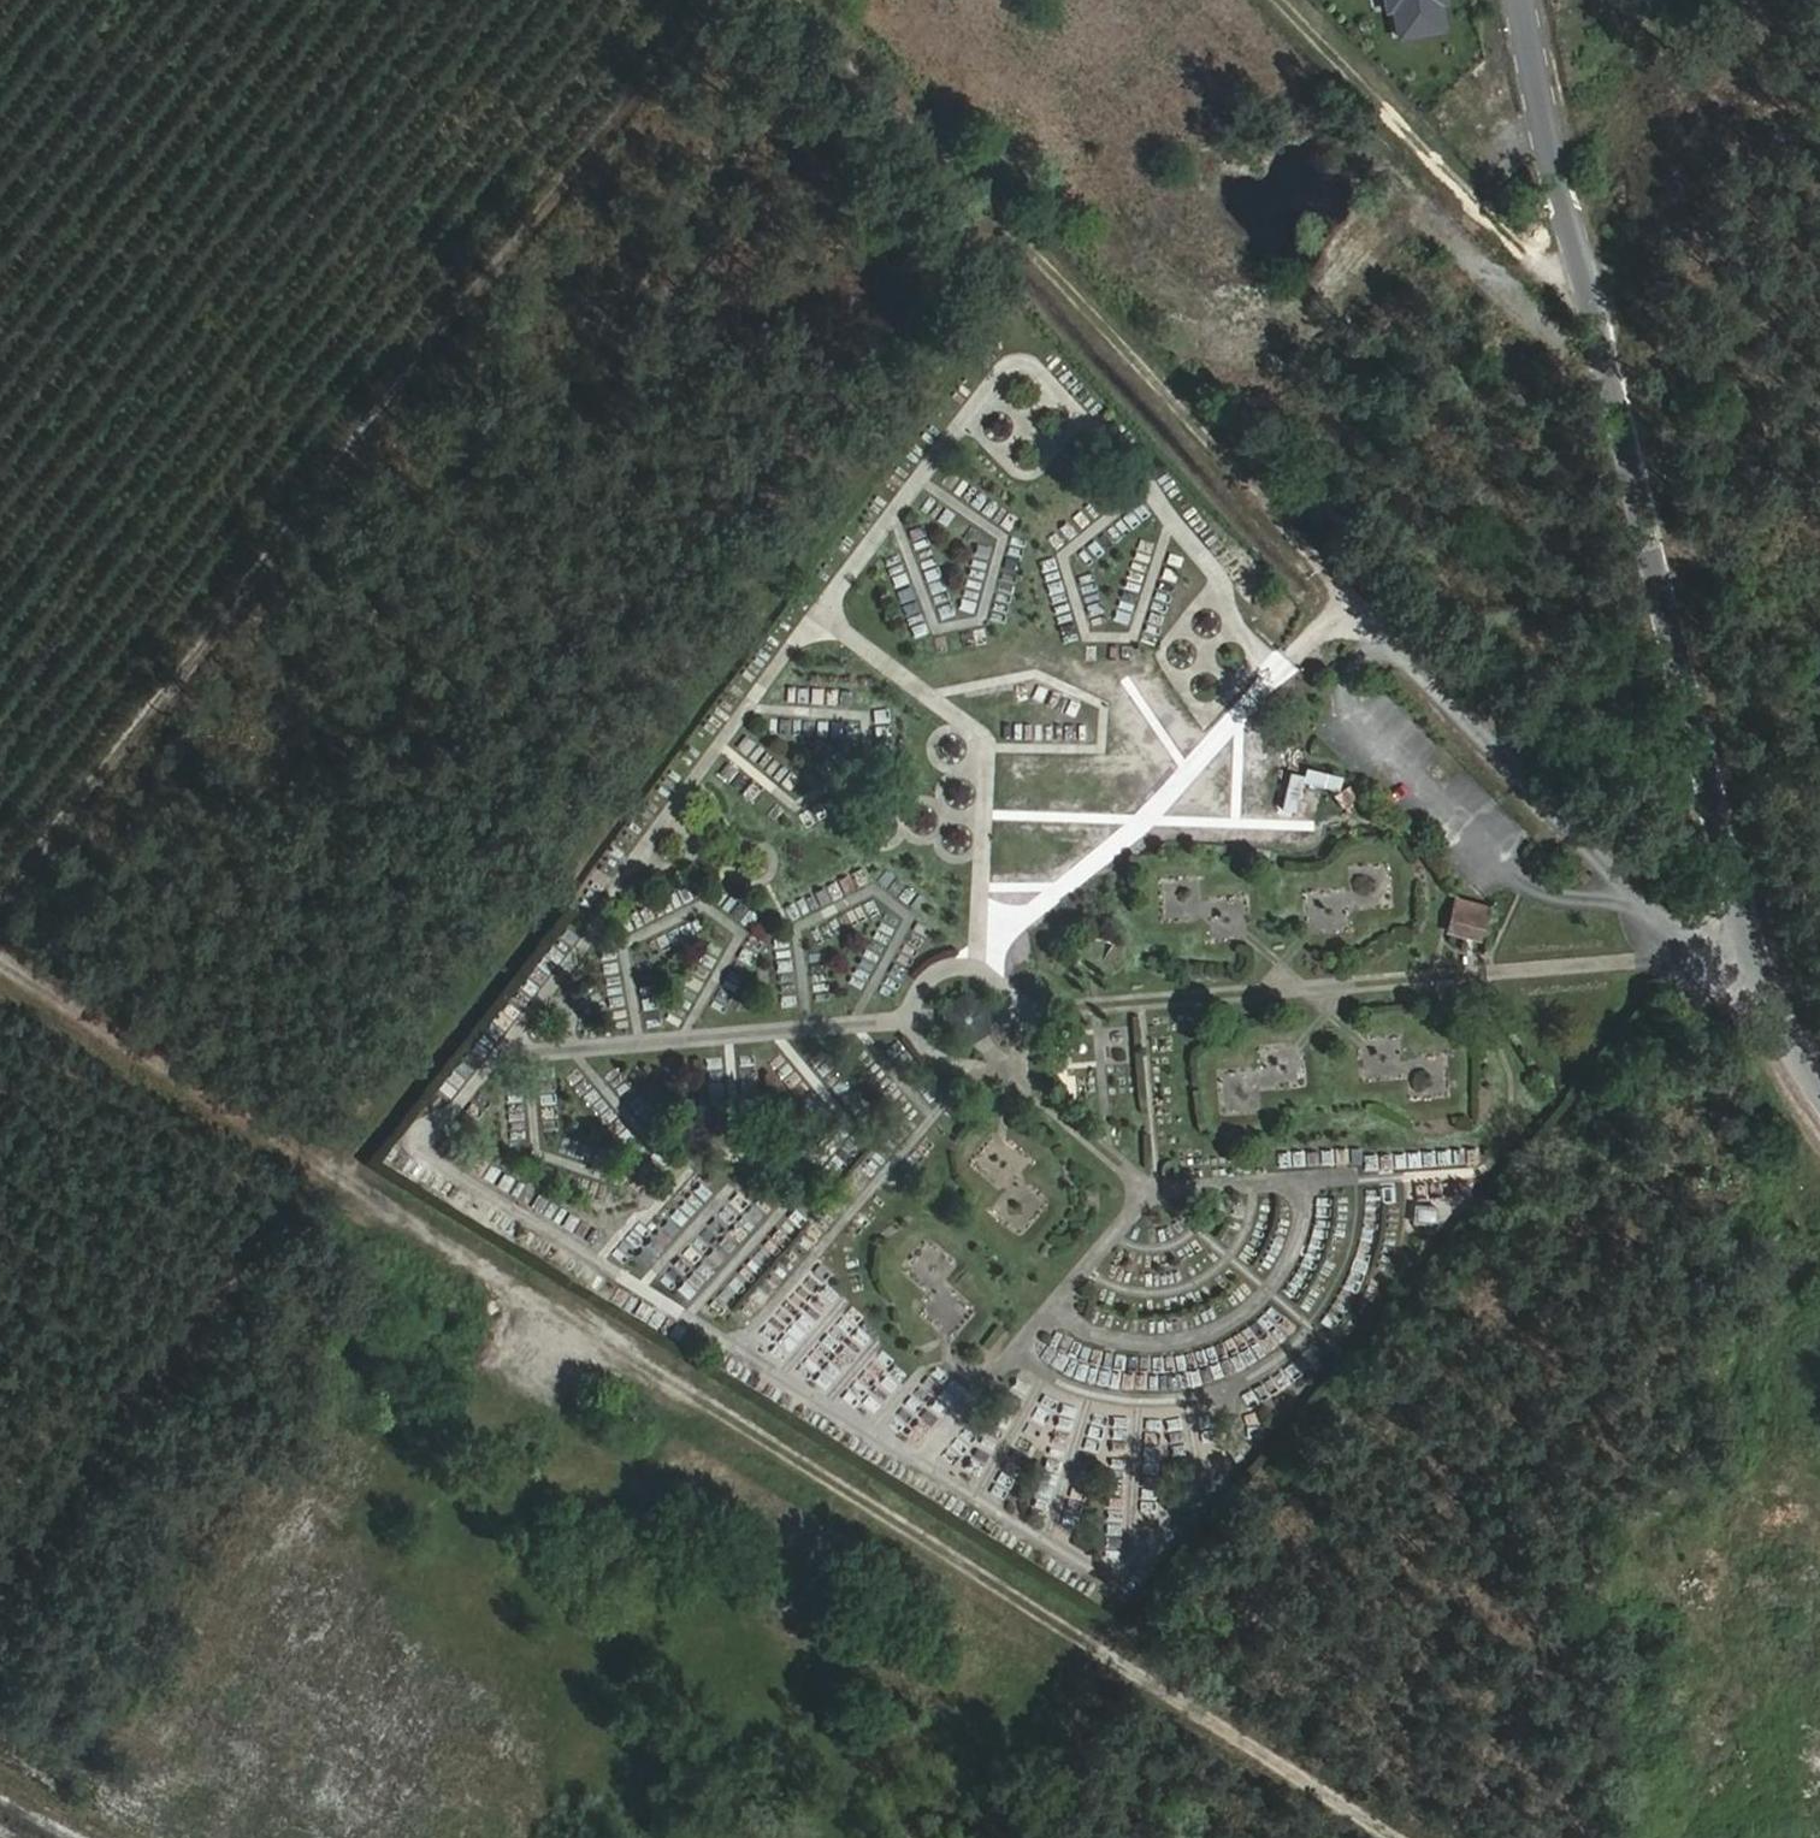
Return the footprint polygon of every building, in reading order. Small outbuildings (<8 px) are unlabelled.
[(1398,0),(1385,0),(1388,12),(1394,11),(1400,10),(1398,0)] [(1443,0),(1398,0),(1400,10),(1394,11),(1400,40),(1443,31),(1438,6),(1444,5),(1443,0)] [(815,765),(822,780),(850,768),(843,752),(815,765)] [(1448,934),(1484,941),(1491,905),(1455,898),(1448,934)] [(937,1012),(964,1049),(997,1025),(970,988),(937,1012)] [(723,1059),(708,1060),(712,1099),(727,1097),(723,1059)] [(1479,1152),(1363,1151),(1363,1169),(1478,1169),(1479,1152)]
